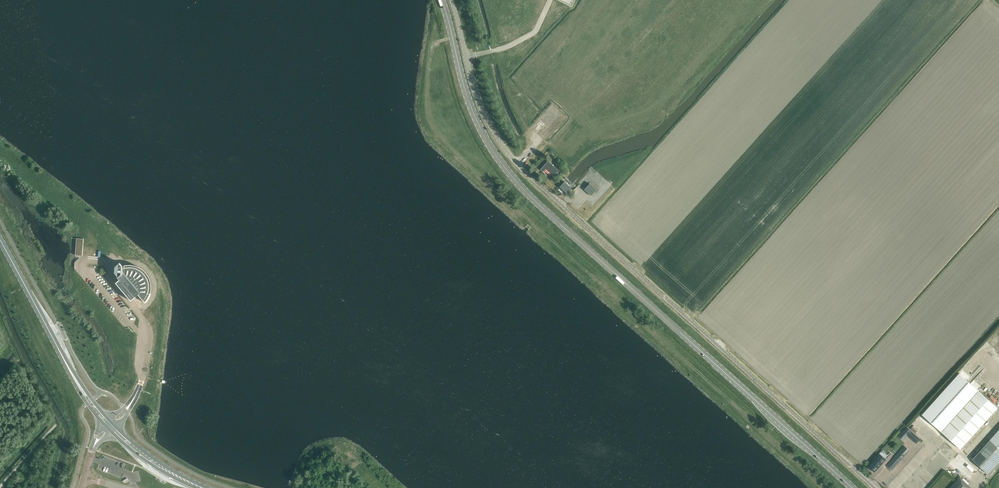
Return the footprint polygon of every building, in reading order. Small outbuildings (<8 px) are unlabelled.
[(500,68),(506,66),(504,57),(498,59),(500,68)] [(546,169),(554,176),(559,171),(548,161),(540,169),(543,172),(546,169)] [(563,189),(566,193),(567,193),(571,188),(568,185),(566,183),(564,182),(560,187),(563,189)] [(590,184),(584,190),(591,196),(597,190),(590,184)] [(84,239),(77,238),(76,241),(75,255),(80,256),(82,256),(82,255),(84,239)] [(139,295),(145,303),(146,303),(147,301),(149,299),(150,298),(151,296),(151,295),(151,294),(151,292),(152,289),(152,286),(151,283),(151,280),(149,278),(148,275),(146,273),(145,271),(143,270),(140,268),(138,267),(135,266),(133,266),(131,266),(128,266),(125,266),(123,267),(120,263),(115,267),(115,274),(120,280),(116,284),(131,302),(139,295)] [(149,309),(144,313),(157,326),(162,322),(149,309)] [(959,373),(922,415),(942,432),(961,449),(998,408),(979,391),(959,373)] [(907,427),(900,434),(905,438),(907,435),(911,431),(907,427)] [(990,440),(998,449),(998,430),(990,440)] [(972,459),(988,474),(998,462),(998,449),(990,440),(972,459)] [(887,466),(892,470),(910,450),(905,446),(887,466)] [(869,467),(875,472),(886,459),(880,454),(869,467)] [(950,487),(977,487),(979,486),(964,473),(950,487)]
